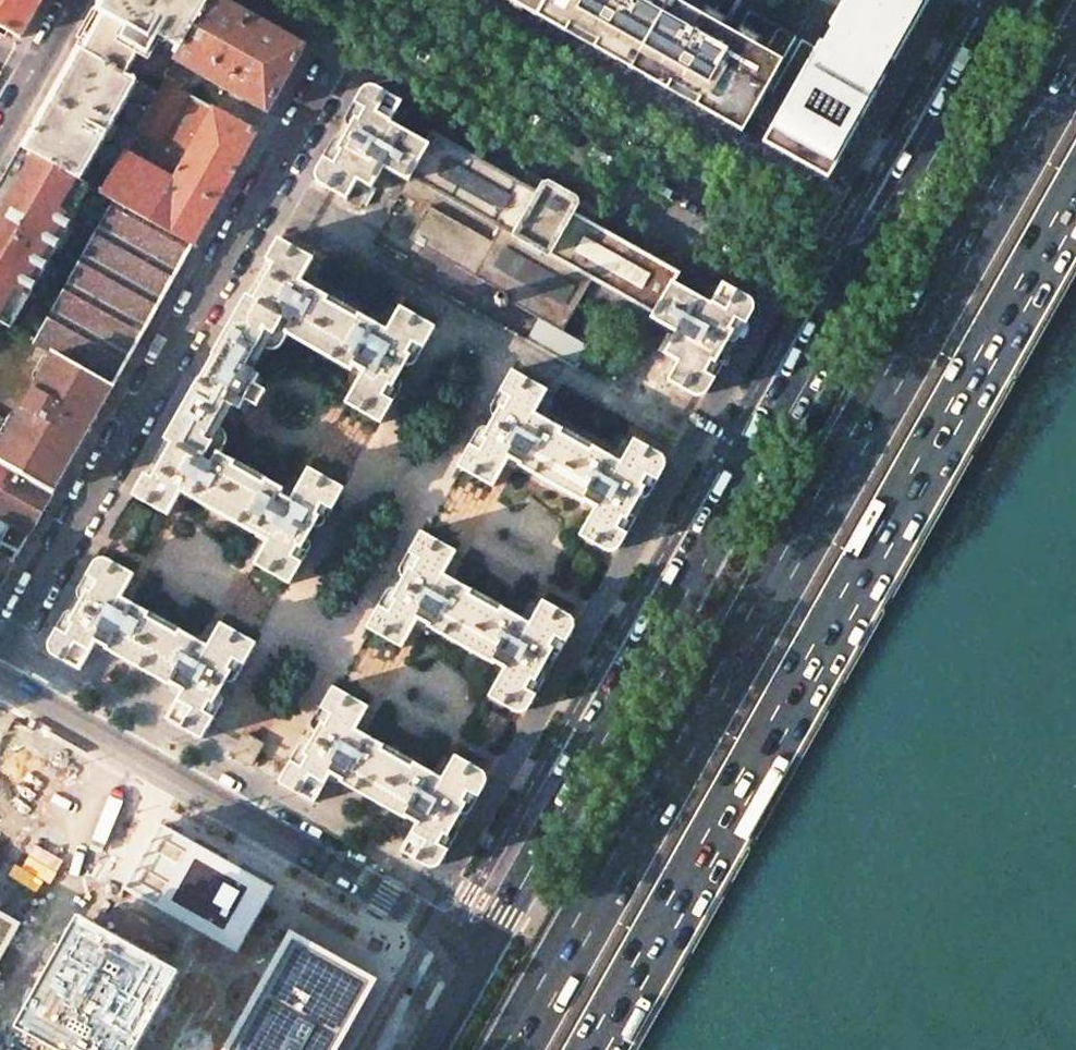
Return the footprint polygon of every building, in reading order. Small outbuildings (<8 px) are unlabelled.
[(20,38),(41,0),(0,0),(0,27),(20,38)] [(77,47),(126,74),(138,52),(148,57),(159,38),(181,50),(209,0),(104,0),(77,47)] [(222,0),(209,0),(181,50),(174,61),(239,98),(250,104),(267,114),(305,47),(222,0)] [(536,16),(545,0),(508,0),(536,16)] [(711,21),(722,0),(545,0),(536,16),(630,69),(742,132),(748,121),(796,37),(749,11),(735,34),(727,30),(723,28),(720,26),(711,21)] [(929,0),(842,0),(815,47),(796,36),(796,37),(748,121),(768,132),(762,143),(827,180),(929,0)] [(52,91),(20,148),(78,181),(135,80),(126,74),(77,47),(52,91)] [(157,92),(135,80),(78,181),(88,187),(99,193),(157,92)] [(257,132),(205,103),(190,129),(186,127),(172,152),(158,144),(187,93),(164,80),(157,92),(99,193),(112,201),(192,246),(227,183),(242,158),(257,132)] [(355,119),(338,150),(341,152),(334,164),(324,157),(317,170),(315,177),(316,181),(320,185),(345,199),(344,201),(354,207),(359,208),(362,203),(371,187),(384,163),(406,176),(424,144),(389,124),(401,102),(376,88),(369,86),(368,86),(363,89),(361,92),(354,104),(364,110),(359,121),(355,119)] [(520,182),(431,132),(424,144),(406,176),(399,189),(428,206),(409,239),(501,291),(496,293),(493,298),(495,304),(500,307),(505,306),(508,301),(542,321),(560,331),(580,295),(646,333),(653,320),(673,284),(680,272),(591,222),(597,212),(526,172),(520,182)] [(88,187),(78,181),(20,148),(0,183),(0,322),(9,328),(28,295),(22,292),(31,275),(37,278),(62,234),(56,230),(66,213),(71,217),(88,187)] [(375,189),(371,187),(362,203),(366,206),(375,189)] [(113,386),(192,246),(112,201),(34,341),(55,353),(113,386)] [(214,353),(198,382),(196,382),(170,428),(164,439),(171,444),(152,478),(144,473),(132,495),(167,515),(180,491),(267,541),(254,564),(289,584),(302,562),(291,556),(297,545),(300,547),(318,516),(314,514),(320,504),(331,510),(343,488),(308,469),(304,477),(293,495),(289,502),(278,496),(281,490),(265,481),(262,485),(231,467),(233,463),(219,455),(217,454),(210,465),(202,460),(212,443),(204,439),(231,392),(237,395),(245,400),(251,403),(261,386),(254,382),(247,378),(241,375),(266,329),(274,334),(283,317),(291,321),(285,333),(287,334),(350,369),(352,366),(363,372),(361,376),(350,395),(345,403),(380,423),(393,401),(382,395),(388,384),(391,386),(409,355),(406,353),(412,343),(423,349),(435,327),(400,307),(386,331),(358,315),(356,320),(325,302),(327,298),(299,282),(312,258),(278,238),(265,260),(273,265),(254,299),(246,294),(239,306),(213,352),(214,353)] [(714,362),(732,331),(728,329),(735,317),(746,323),(752,313),(752,304),(747,297),(722,283),(710,304),(673,284),(653,320),(676,333),(674,337),(664,354),(678,361),(667,381),(692,395),(698,396),(701,396),(702,396),(704,394),(707,391),(714,379),(704,372),(711,360),(714,362)] [(560,331),(542,321),(527,343),(574,369),(582,358),(587,346),(560,331)] [(674,337),(667,334),(658,350),(664,354),(674,337)] [(635,351),(609,337),(588,343),(587,346),(582,358),(620,379),(635,351)] [(52,494),(113,386),(55,353),(43,375),(40,373),(14,422),(0,414),(0,464),(52,494)] [(254,382),(259,373),(252,370),(247,378),(254,382)] [(561,430),(533,414),(546,390),(511,371),(499,392),(510,399),(504,409),(500,408),(483,438),(486,440),(480,451),(469,445),(457,466),(492,486),(508,459),(519,464),(584,501),(596,507),(579,535),(605,549),(607,550),(610,551),(613,551),(620,546),(663,469),(664,463),(664,461),(664,459),(662,457),(659,454),(634,440),(620,463),(592,447),(590,452),(558,434),(561,430)] [(239,411),(245,400),(237,395),(231,407),(239,411)] [(29,533),(52,494),(0,464),(0,517),(29,533)] [(409,568),(391,600),(395,601),(389,612),(378,606),(366,627),(401,647),(417,619),(428,625),(428,626),(493,662),(493,661),(504,668),(488,696),(514,711),(517,712),(519,712),(521,712),(522,712),(529,707),(536,695),(525,688),(531,676),(535,678),(552,647),(549,645),(556,633),(567,639),(572,630),(573,625),(573,622),(572,619),(568,616),(568,615),(543,601),(529,624),(501,609),(499,613),(467,595),(470,591),(442,575),(455,551),(420,532),(408,553),(419,559),(412,570),(409,568)] [(1,543),(0,545),(0,556),(13,563),(18,553),(1,543)] [(13,563),(0,556),(0,585),(13,563)] [(50,654),(79,670),(95,642),(95,641),(107,647),(107,648),(106,648),(106,649),(137,666),(171,685),(171,684),(182,691),(166,719),(201,739),(214,717),(203,711),(209,700),(212,702),(230,671),(226,669),(232,659),(243,665),(256,643),(221,623),(219,626),(210,643),(208,646),(180,630),(177,635),(146,617),(148,613),(120,597),(122,594),(132,577),(134,574),(103,557),(94,558),(84,577),(95,584),(88,594),(85,592),(66,623),(69,625),(63,635),(52,628),(49,634),(50,654)] [(382,744),(354,729),(356,726),(368,705),(333,685),(320,707),(331,713),(325,724),(322,722),(304,753),(308,755),(302,766),(291,760),(278,783),(313,802),(329,774),(340,780),(340,781),(405,817),(405,816),(417,823),(400,852),(426,866),(432,867),(434,867),(436,866),(441,861),(448,850),(437,843),(444,831),(447,833),(465,802),(461,800),(468,788),(479,794),(484,785),(485,779),(485,776),(484,774),(483,772),(481,769),(455,754),(442,778),(414,762),(411,766),(380,749),(382,744)] [(262,744),(244,734),(232,754),(250,764),(262,744)] [(274,888),(159,824),(123,888),(238,952),(274,888)] [(26,925),(0,911),(0,967),(26,925)] [(80,915),(17,1027),(59,1049),(136,1049),(180,971),(80,915)] [(223,1049),(340,1049),(379,980),(291,931),(223,1049)]
